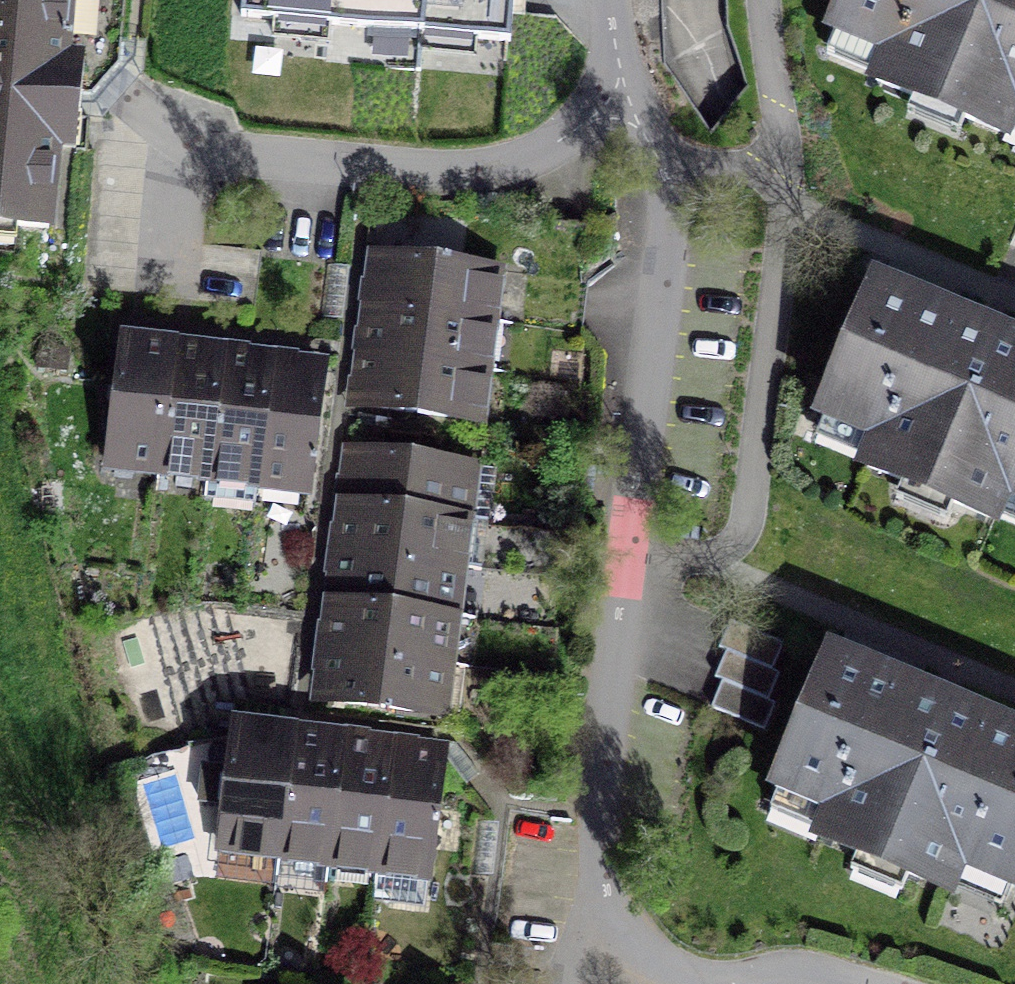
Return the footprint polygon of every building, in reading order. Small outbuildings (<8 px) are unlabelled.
[(49,227),(63,89),(81,91),(84,60),(64,58),(70,0),(0,0),(0,223),(49,227)] [(520,29),(521,0),(252,0),(251,17),(520,29)] [(1014,131),(1014,0),(844,0),(833,27),(839,30),(829,53),(878,73),(876,79),(918,97),(920,91),(966,110),(963,116),(1005,134),(1007,128),(1014,131)] [(378,257),(372,302),(489,319),(495,273),(378,257)] [(1014,493),(1014,342),(876,284),(821,412),(876,436),(864,464),(993,519),(1006,489),(1014,493)] [(372,302),(365,354),(481,370),(489,319),(372,302)] [(110,458),(158,465),(173,352),(125,345),(110,458)] [(221,358),(173,352),(158,465),(206,471),(221,358)] [(474,419),(481,370),(365,354),(358,403),(474,419)] [(272,364),(221,358),(206,471),(203,495),(255,502),(258,477),(272,364)] [(318,370),(272,364),(258,477),(304,483),(318,370)] [(355,451),(348,501),(460,515),(466,465),(355,451)] [(348,501),(342,551),(454,565),(460,515),(348,501)] [(342,551),(336,601),(447,615),(454,565),(342,551)] [(336,601),(329,651),(441,665),(447,615),(336,601)] [(782,644),(730,622),(719,648),(725,651),(772,670),(782,644)] [(435,716),(441,665),(329,651),(323,702),(435,716)] [(780,673),(772,670),(725,651),(714,677),(723,681),(769,700),(780,673)] [(1014,883),(1014,731),(830,653),(776,783),(782,785),(772,808),(822,829),(819,835),(861,853),(863,848),(909,867),(907,872),(948,890),(961,860),(1014,883)] [(775,702),(769,700),(723,681),(712,707),(764,729),(775,702)] [(221,845),(278,852),(292,735),(236,728),(231,769),(205,766),(201,801),(226,804),(221,845)] [(278,852),(327,858),(341,741),(292,735),(278,852)] [(391,747),(341,741),(327,858),(376,864),(391,747)] [(442,753),(391,747),(376,864),(373,891),(390,893),(389,899),(424,904),(442,753)]
